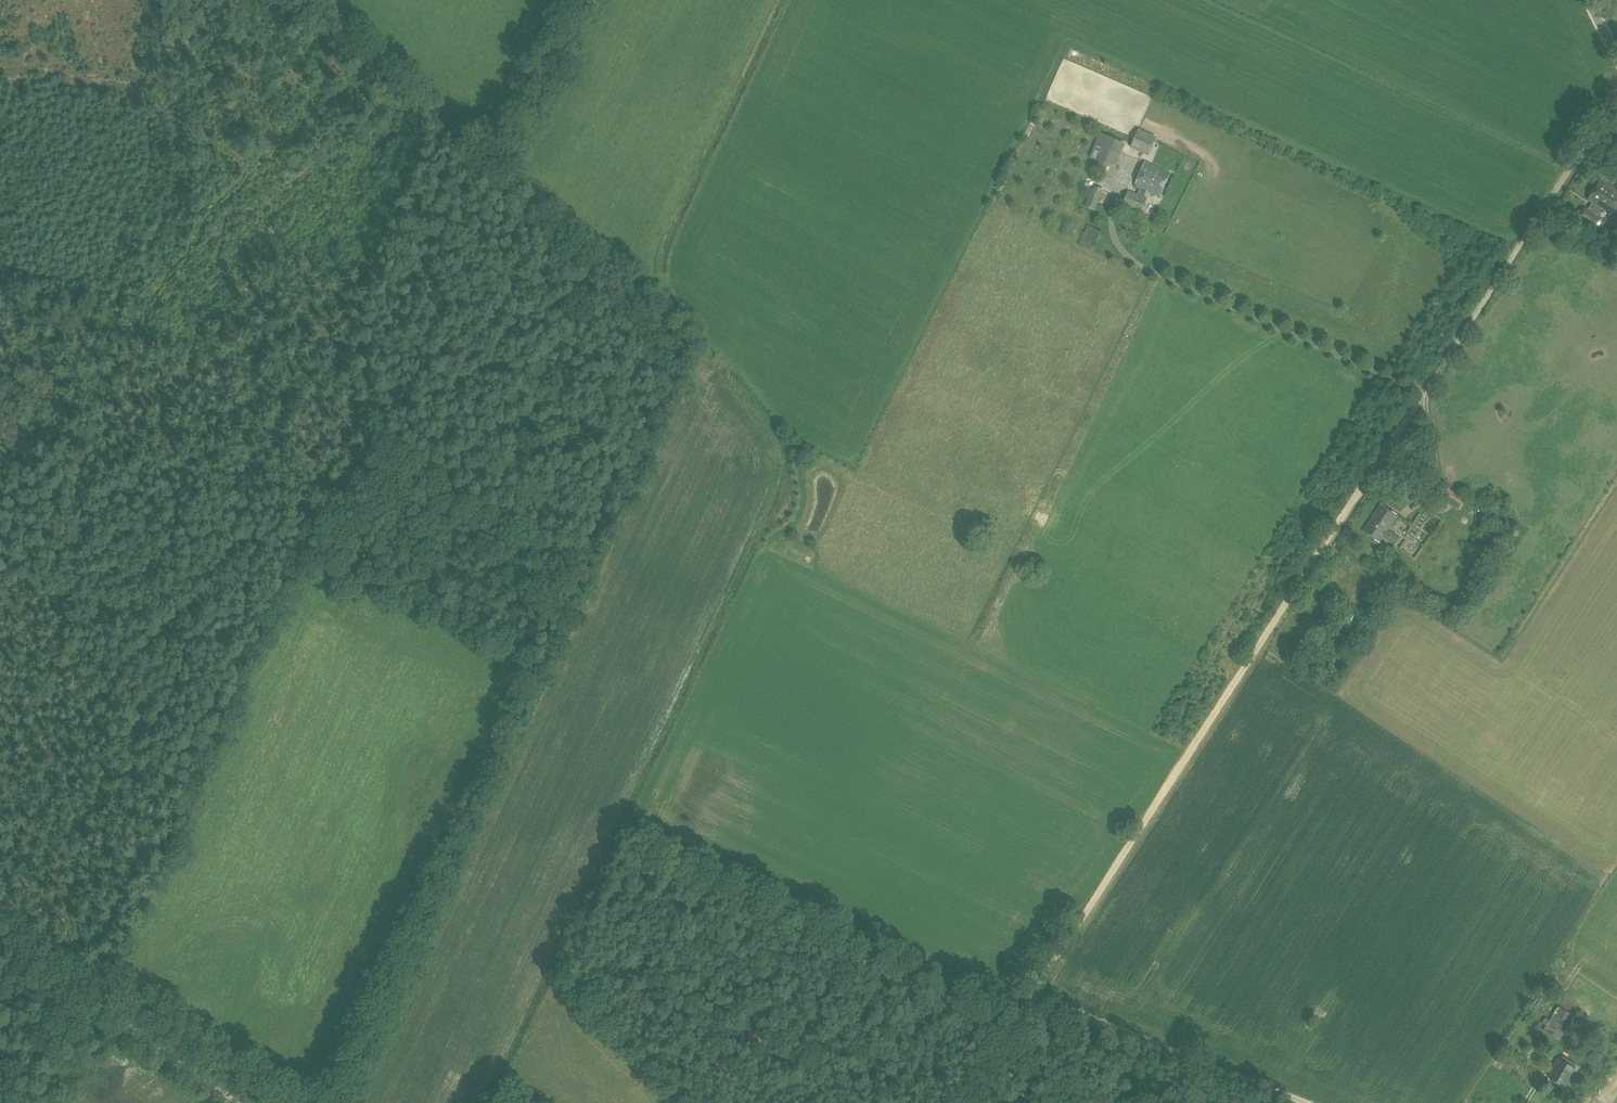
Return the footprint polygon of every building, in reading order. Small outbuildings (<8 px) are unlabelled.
[(1131,147),(1149,155),(1157,137),(1139,129),(1131,147)] [(1096,159),(1116,168),(1126,143),(1107,135),(1101,132),(1096,144),(1102,147),(1096,159)] [(1124,204),(1141,211),(1147,198),(1144,197),(1147,190),(1161,196),(1171,172),(1146,161),(1136,185),(1141,188),(1138,194),(1129,190),(1124,204)] [(1595,227),(1596,226),(1598,227),(1599,226),(1602,223),(1602,221),(1600,220),(1601,217),(1598,214),(1602,208),(1612,215),(1616,207),(1616,190),(1601,179),(1588,199),(1594,203),(1589,210),(1585,207),(1579,217),(1595,227)] [(1089,199),(1097,202),(1103,190),(1095,186),(1089,199)] [(1082,238),(1098,246),(1105,233),(1088,225),(1082,238)] [(1395,471),(1405,477),(1411,468),(1401,462),(1395,471)] [(1440,497),(1460,509),(1466,500),(1447,487),(1440,497)] [(1383,537),(1396,546),(1401,538),(1388,530),(1398,515),(1381,504),(1363,531),(1380,542),(1383,537)] [(1544,1031),(1555,1037),(1563,1024),(1572,1030),(1577,1021),(1568,1016),(1569,1014),(1559,1007),(1544,1031)] [(1548,1076),(1567,1087),(1577,1070),(1558,1059),(1548,1076)]
